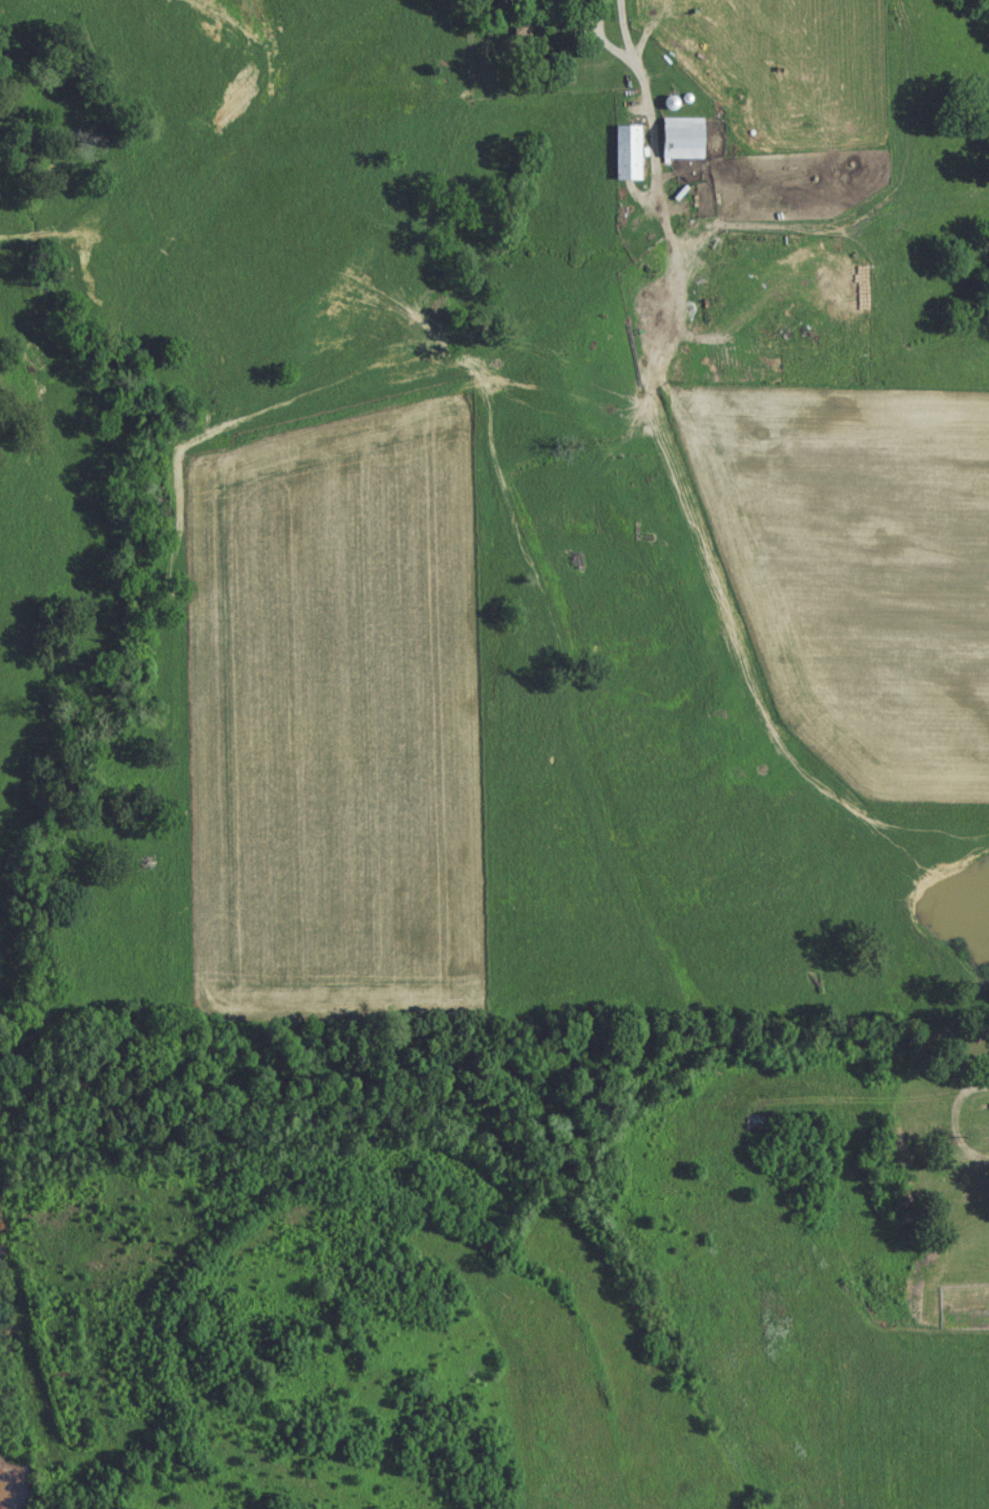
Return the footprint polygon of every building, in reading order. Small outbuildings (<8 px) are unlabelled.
[(701,166),(701,125),(660,125),(660,166),(701,166)] [(639,186),(639,132),(613,132),(613,186),(639,186)]
